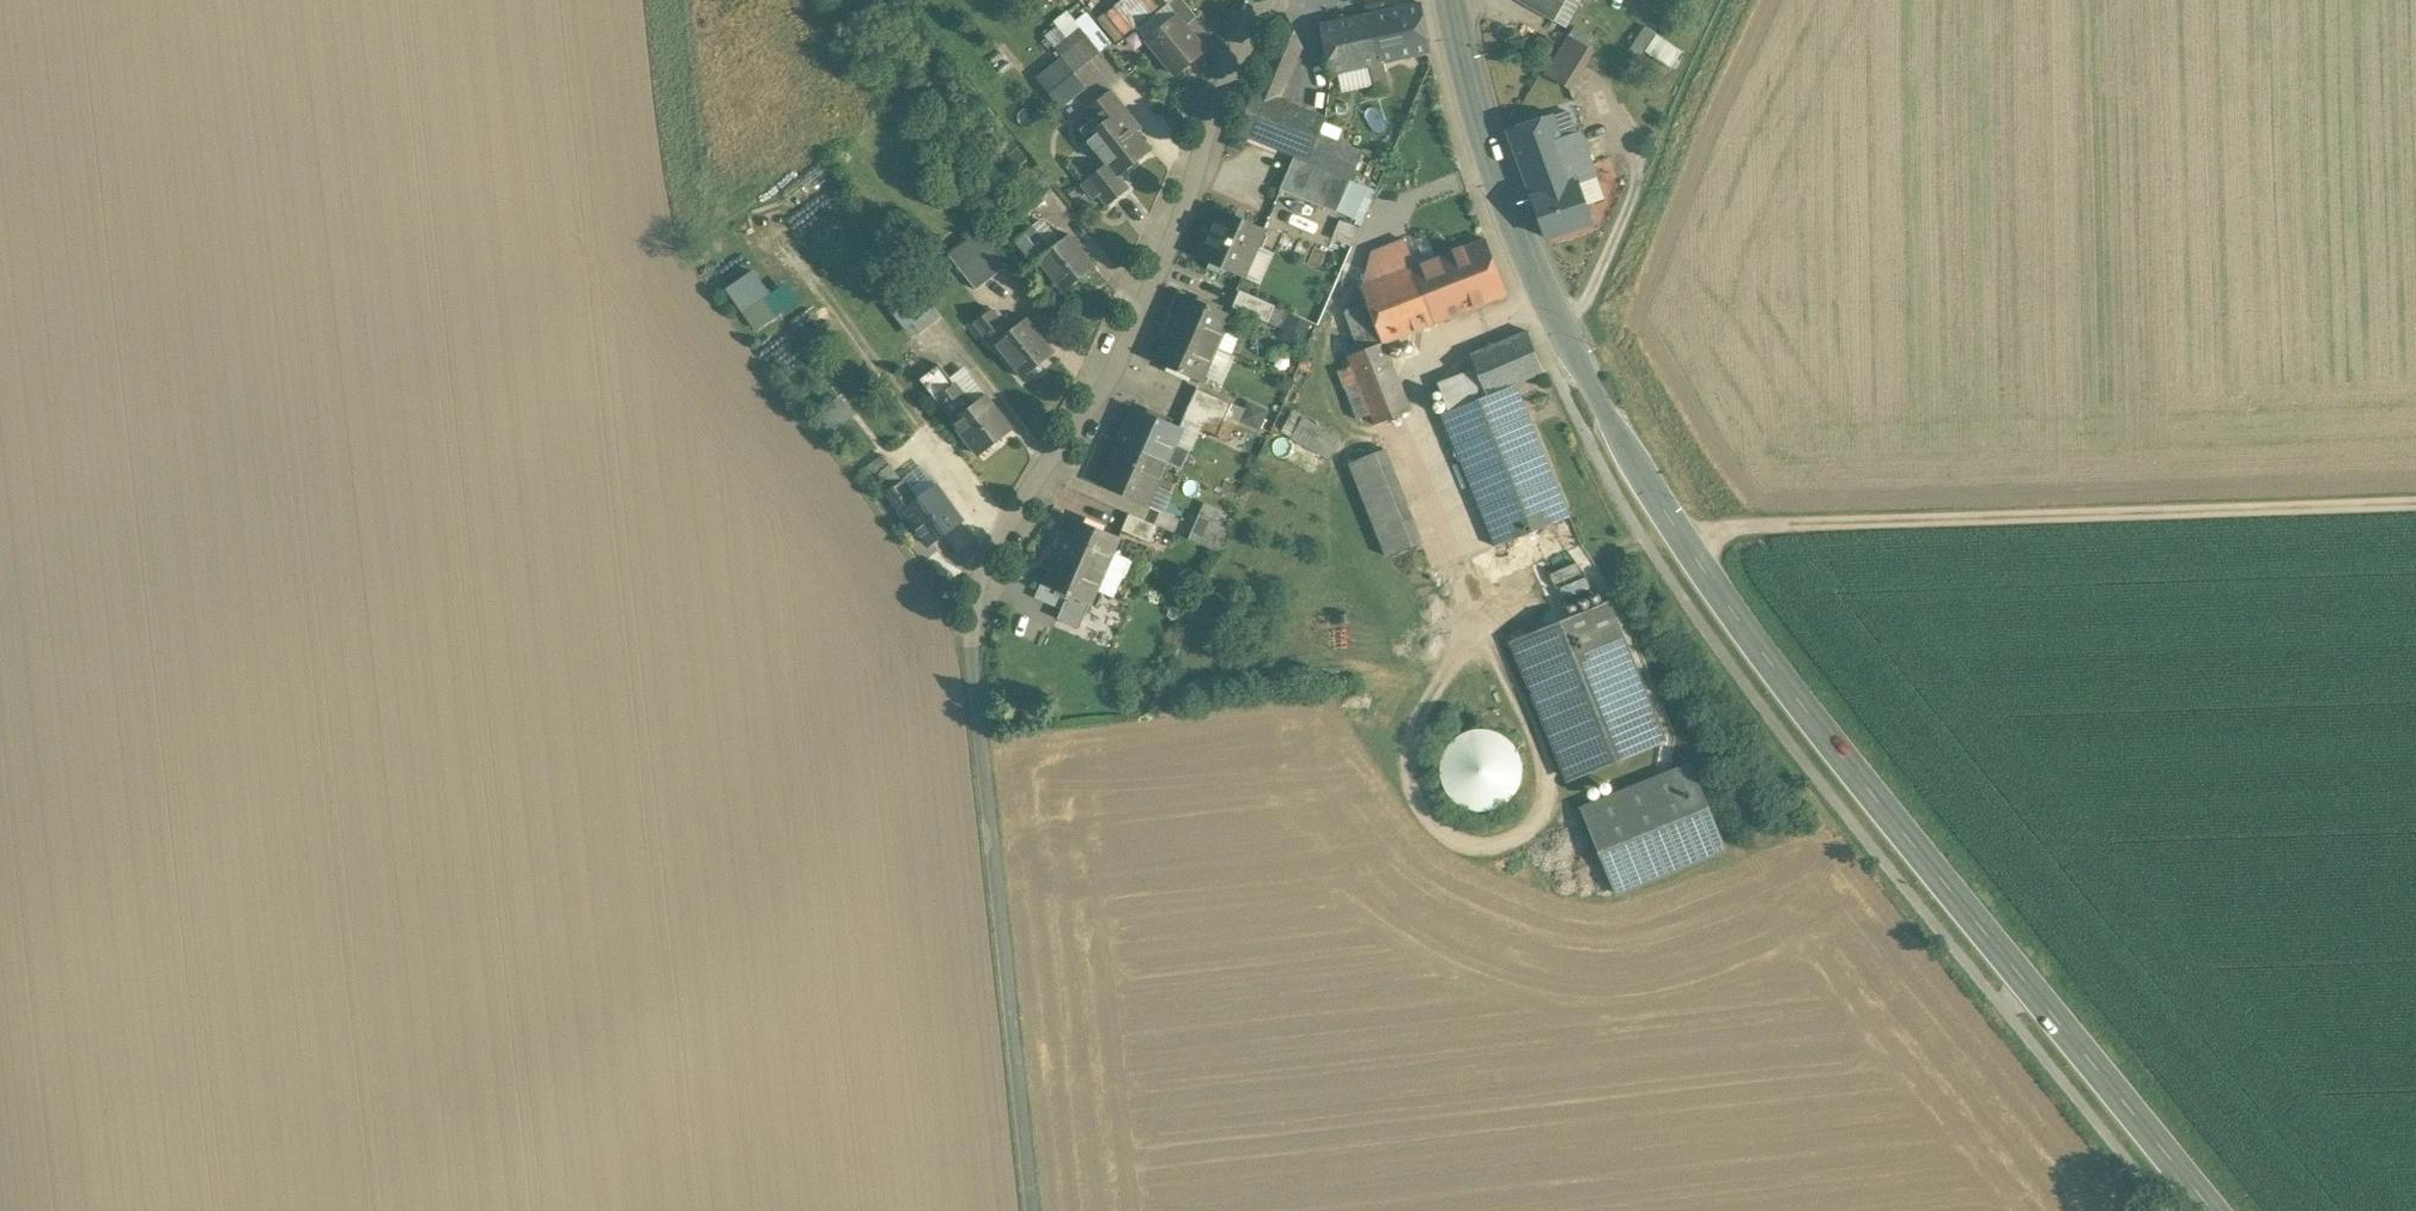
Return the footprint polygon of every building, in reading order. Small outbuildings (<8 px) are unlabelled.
[(1184,0),(1172,0),(1167,4),(1177,16),(1178,15),(1186,25),(1197,16),(1184,0)] [(1554,21),(1566,27),(1581,0),(1518,0),(1554,21)] [(1421,3),(1368,14),(1378,64),(1383,62),(1431,52),(1421,3)] [(1285,14),(1255,88),(1281,99),(1302,46),(1287,15),(1285,14)] [(1368,14),(1321,24),(1331,74),(1371,65),(1378,64),(1368,14)] [(1186,25),(1178,15),(1177,16),(1147,40),(1175,74),(1206,49),(1186,25)] [(1672,64),(1681,44),(1640,26),(1631,46),(1672,64)] [(1101,52),(1082,29),(1057,49),(1075,72),(1101,52)] [(1568,38),(1544,78),(1569,93),(1593,53),(1568,38)] [(1378,64),(1371,65),(1377,93),(1389,90),(1383,62),(1378,64)] [(1281,99),(1255,88),(1237,133),(1295,156),(1308,161),(1319,134),(1326,117),(1281,99)] [(1128,111),(1111,89),(1088,108),(1095,117),(1104,128),(1122,113),(1123,115),(1128,111)] [(1123,115),(1122,113),(1104,128),(1095,117),(1080,129),(1107,163),(1086,179),(1108,206),(1130,188),(1120,176),(1152,150),(1123,115)] [(1553,114),(1507,129),(1532,197),(1578,181),(1578,182),(1597,176),(1581,132),(1562,138),(1553,114)] [(1362,151),(1319,134),(1308,161),(1330,170),(1351,179),(1362,151)] [(1308,161),(1295,156),(1280,189),(1316,203),(1330,170),(1308,161)] [(1351,179),(1330,170),(1316,203),(1336,212),(1351,179)] [(1039,196),(1024,178),(1013,188),(1027,205),(1039,196)] [(1532,197),(1531,197),(1546,237),(1592,222),(1578,182),(1578,181),(1532,197)] [(1264,229),(1222,210),(1201,257),(1243,276),(1264,229)] [(1069,233),(1049,250),(1019,212),(1004,224),(1035,262),(1038,260),(1064,292),(1096,266),(1069,233)] [(982,230),(950,256),(961,270),(993,244),(982,230)] [(1485,239),(1445,254),(1467,310),(1506,295),(1485,239)] [(993,244),(961,270),(976,289),(1009,264),(993,244)] [(1445,254),(1361,287),(1383,342),(1383,343),(1384,342),(1467,310),(1445,254)] [(750,329),(775,312),(745,267),(720,284),(750,329)] [(1275,305),(1241,290),(1234,307),(1268,322),(1275,305)] [(1231,315),(1185,295),(1170,327),(1217,348),(1231,315)] [(925,297),(896,319),(909,336),(938,314),(925,297)] [(1010,330),(992,308),(975,322),(993,346),(996,343),(995,342),(1010,330)] [(1522,316),(1473,336),(1479,351),(1470,355),(1475,369),(1485,395),(1515,383),(1543,371),(1522,316)] [(1031,322),(1027,317),(1010,330),(995,342),(996,343),(1023,378),(1055,352),(1038,331),(1039,330),(1032,321),(1031,322)] [(1217,348),(1170,327),(1156,361),(1202,381),(1217,348)] [(1383,342),(1348,355),(1355,373),(1391,359),(1384,342),(1383,343),(1383,342)] [(1391,359),(1355,373),(1375,424),(1411,410),(1391,359)] [(954,383),(940,364),(921,379),(936,398),(938,397),(938,396),(954,383)] [(1475,369),(1438,384),(1448,411),(1485,395),(1475,369)] [(971,405),(954,383),(938,396),(938,397),(955,418),(971,405)] [(1448,411),(1441,414),(1495,547),(1570,516),(1515,383),(1485,395),(1448,411)] [(1233,404),(1197,388),(1190,404),(1226,420),(1233,404)] [(1012,430),(985,395),(971,405),(955,418),(953,420),(980,455),(1012,430)] [(1226,420),(1190,404),(1183,419),(1219,435),(1226,420)] [(1180,428),(1134,408),(1120,441),(1166,461),(1183,468),(1191,449),(1174,442),(1180,428)] [(1340,438),(1303,416),(1291,437),(1329,458),(1340,438)] [(1166,461),(1120,441),(1101,486),(1146,506),(1166,461)] [(1385,448),(1349,463),(1358,483),(1393,469),(1385,448)] [(1393,469),(1358,483),(1386,556),(1422,542),(1393,469)] [(962,521),(936,486),(916,500),(902,481),(887,492),(912,526),(914,524),(929,545),(962,521)] [(1157,525),(1130,514),(1123,530),(1150,541),(1157,525)] [(1229,527),(1200,514),(1189,539),(1218,552),(1229,527)] [(1120,538),(1073,517),(1072,520),(1073,521),(1065,539),(1064,539),(1059,551),(1105,571),(1120,538)] [(1105,571),(1059,551),(1053,564),(1054,565),(1047,582),(1046,581),(1044,584),(1091,604),(1105,571)] [(1606,605),(1515,642),(1570,778),(1662,740),(1606,605)] [(1112,629),(1084,617),(1077,634),(1105,646),(1112,629)] [(1519,784),(1522,769),(1519,753),(1510,740),(1496,732),(1481,729),(1465,732),(1452,741),(1444,754),(1441,770),(1444,785),(1453,798),(1466,807),(1482,810),(1497,807),(1510,798),(1519,784)] [(1691,764),(1582,809),(1616,893),(1725,849),(1691,764)]
